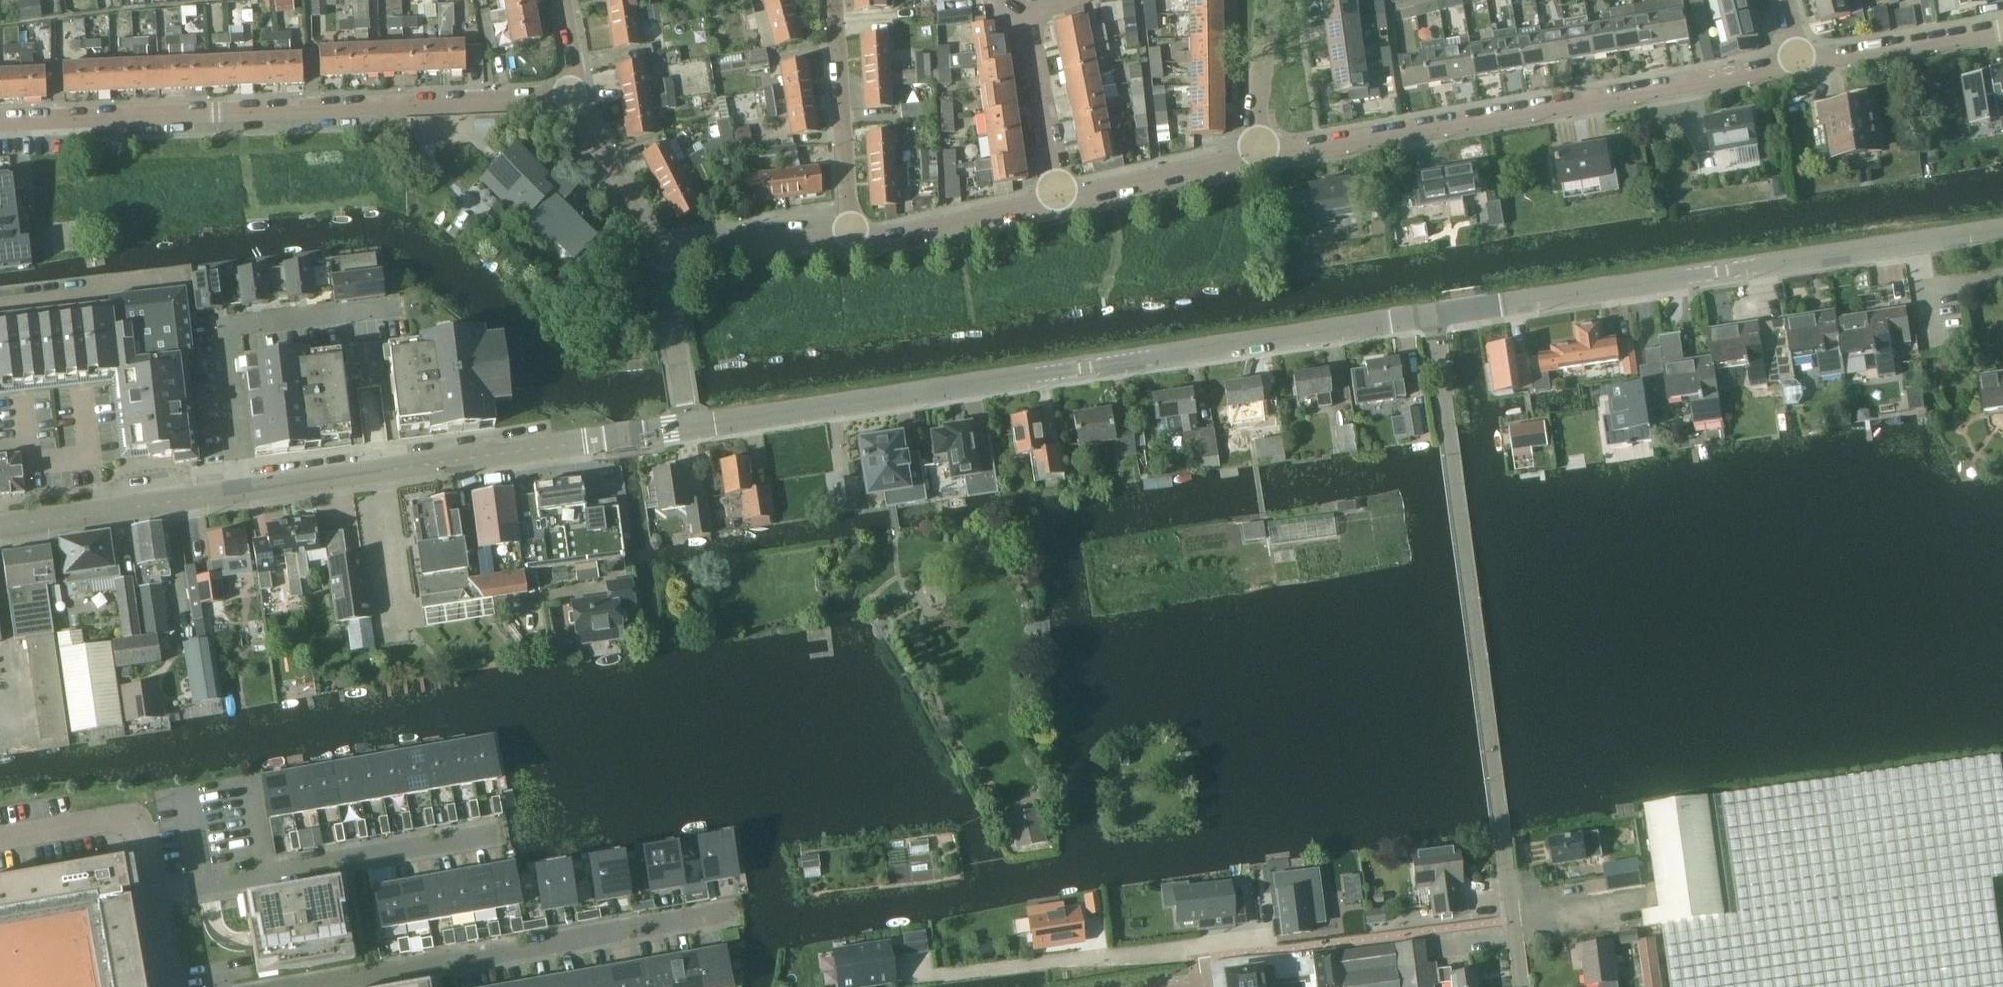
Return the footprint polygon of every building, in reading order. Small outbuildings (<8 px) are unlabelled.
[(39,0),(32,0),(17,2),(20,20),(42,17),(39,0)] [(265,12),(275,11),(274,0),(263,0),(265,12)] [(275,11),(293,9),(292,0),(274,0),(275,11)] [(313,15),(327,15),(326,0),(313,0),(313,15)] [(343,61),(344,76),(380,74),(379,45),(368,46),(368,36),(368,29),(370,29),(370,19),(366,19),(365,0),(352,0),(353,20),(354,20),(355,30),(356,46),(357,60),(343,61)] [(480,10),(483,26),(492,24),(508,21),(508,20),(536,15),(534,0),(504,0),(506,9),(491,13),(490,8),(480,10)] [(609,12),(660,4),(650,5),(649,0),(607,0),(609,12)] [(743,2),(747,17),(755,14),(751,0),(749,0),(743,2)] [(767,11),(792,4),(791,0),(764,0),(767,11)] [(855,10),(881,9),(886,9),(893,8),(892,0),(854,0),(855,10)] [(1144,11),(1156,10),(1155,0),(1143,0),(1144,11)] [(1173,14),(1189,14),(1222,13),(1222,0),(1173,0),(1173,14)] [(1327,23),(1359,19),(1356,0),(1324,0),(1327,23)] [(1375,16),(1387,14),(1385,0),(1378,0),(1373,1),(1375,16)] [(1438,1),(1425,4),(1427,14),(1441,10),(1438,0),(1438,1)] [(1464,3),(1463,0),(1440,0),(1438,0),(1441,10),(1464,3)] [(1685,10),(1683,0),(1666,0),(1658,1),(1666,44),(1690,40),(1685,10)] [(1723,20),(1754,13),(1751,0),(1718,0),(1723,20)] [(1865,12),(1862,1),(1858,2),(1857,0),(1816,0),(1821,23),(1865,12)] [(1925,24),(1937,21),(1933,0),(1921,0),(1925,24)] [(1988,0),(1956,0),(1959,11),(1989,4),(1988,0)] [(1658,1),(1635,5),(1642,49),(1666,44),(1658,1)] [(454,4),(438,4),(439,43),(440,72),(466,71),(466,68),(466,59),(465,47),(465,42),(453,43),(452,26),(454,26),(454,4)] [(662,19),(660,4),(609,12),(614,48),(640,43),(637,23),(662,19)] [(802,39),(792,4),(767,11),(776,46),(802,39)] [(1611,9),(1612,13),(1611,13),(1618,53),(1642,49),(1635,5),(1611,9)] [(1401,10),(1402,11),(1404,20),(1418,16),(1415,6),(1401,10)] [(1891,30),(1887,6),(1874,8),(1878,32),(1891,30)] [(196,7),(181,8),(182,17),(197,16),(196,7)] [(1067,22),(1054,24),(1059,48),(1107,39),(1104,25),(1088,28),(1085,18),(1083,8),(1065,12),(1067,22)] [(1899,29),(1918,26),(1915,9),(1896,12),(1899,29)] [(936,18),(936,10),(927,10),(927,18),(936,18)] [(1158,29),(1156,10),(1144,11),(1147,31),(1158,29)] [(1222,13),(1189,14),(1189,38),(1222,37),(1222,13)] [(1604,24),(1590,27),(1589,27),(1594,57),(1618,53),(1611,13),(1602,15),(1604,24)] [(1749,40),(1760,37),(1754,13),(1723,20),(1729,45),(1722,46),(1725,59),(1752,52),(1749,40)] [(755,14),(747,17),(748,22),(750,30),(759,28),(755,14)] [(1375,16),(1377,31),(1389,29),(1387,14),(1375,16)] [(541,39),(536,15),(508,20),(508,21),(512,44),(541,39)] [(1579,18),(1564,20),(1571,61),(1594,57),(1589,27),(1590,27),(1588,16),(1579,18)] [(403,18),(403,28),(418,27),(417,17),(403,18)] [(403,18),(388,18),(388,28),(393,28),(403,28),(403,18)] [(1124,19),(1126,35),(1138,33),(1136,18),(1124,19)] [(1327,23),(1330,46),(1362,42),(1359,19),(1327,23)] [(340,20),(340,31),(355,30),(354,20),(353,20),(340,20)] [(1558,32),(1542,35),(1547,65),(1571,61),(1564,20),(1556,22),(1558,32)] [(961,55),(950,56),(951,68),(951,69),(963,67),(978,65),(1010,61),(1006,36),(996,38),(994,22),(972,25),(974,41),(976,53),(961,55)] [(497,48),(492,24),(483,26),(487,50),(497,48)] [(1706,25),(1697,27),(1699,37),(1709,34),(1707,24),(1706,25)] [(243,26),(228,27),(229,34),(229,43),(244,42),(243,26)] [(1542,35),(1541,26),(1518,30),(1519,39),(1524,69),(1525,69),(1528,72),(1534,71),(1536,67),(1547,65),(1542,35)] [(1471,47),(1476,77),(1500,73),(1495,43),(1494,34),(1493,30),(1482,32),(1484,45),(1471,47)] [(1494,34),(1495,43),(1500,73),(1524,69),(1519,39),(1518,30),(1494,34)] [(277,32),(261,33),(262,42),(277,42),(277,41),(277,32)] [(291,32),(277,32),(277,41),(277,42),(277,55),(278,55),(279,84),(303,83),(301,54),(290,55),(290,41),(292,41),(291,32)] [(1128,49),(1138,47),(1139,47),(1138,33),(1126,35),(1128,49)] [(229,34),(213,35),(213,44),(229,43),(229,34)] [(196,35),(181,36),(181,45),(197,44),(196,35)] [(862,36),(864,73),(891,71),(889,35),(862,36)] [(169,59),(158,60),(159,89),(183,88),(182,59),(181,45),(181,36),(166,37),(166,46),(169,45),(169,59)] [(1448,51),(1447,51),(1453,81),(1454,81),(1457,84),(1464,83),(1466,79),(1476,77),(1471,47),(1469,36),(1460,38),(1462,49),(1448,51)] [(148,37),(133,38),(134,47),(134,61),(136,90),(159,89),(158,60),(147,60),(147,46),(149,46),(148,37)] [(1190,52),(1175,52),(1175,62),(1190,62),(1223,62),(1222,37),(1189,38),(1190,52)] [(134,47),(133,38),(118,38),(119,48),(134,47)] [(101,39),(85,40),(85,49),(102,49),(101,39)] [(1109,51),(1107,39),(1059,48),(1064,72),(1095,65),(1093,54),(1109,51)] [(1434,41),(1422,42),(1424,55),(1429,85),(1453,81),(1447,51),(1448,51),(1446,39),(1434,41)] [(85,40),(71,40),(71,49),(74,49),(85,49),(85,40)] [(1365,66),(1362,42),(1330,46),(1334,70),(1365,66)] [(35,43),(19,44),(20,53),(31,53),(35,53),(35,43)] [(439,43),(403,44),(404,59),(416,58),(416,73),(440,72),(439,43)] [(5,54),(20,54),(19,44),(5,45),(5,54)] [(393,45),(379,45),(380,74),(416,73),(416,58),(404,59),(403,44),(393,45)] [(356,46),(319,48),(320,77),(321,77),(344,76),(343,61),(357,60),(356,46)] [(950,56),(950,46),(938,46),(939,69),(951,68),(950,56)] [(1380,48),(1382,63),(1393,61),(1391,46),(1380,48)] [(1160,47),(1149,48),(1149,49),(1150,63),(1162,62),(1160,47)] [(915,53),(915,69),(931,68),(930,54),(923,54),(923,53),(915,53)] [(277,55),(253,56),(254,85),(279,84),(278,55),(277,55)] [(1404,89),(1429,85),(1424,55),(1399,59),(1404,89)] [(253,56),(229,57),(231,86),(254,85),(253,56)] [(750,72),(770,69),(768,56),(748,59),(750,72)] [(229,57),(205,58),(206,87),(231,86),(229,57)] [(205,58),(182,59),(183,88),(206,87),(205,58)] [(782,64),(788,100),(813,95),(807,60),(782,64)] [(111,61),(86,62),(87,92),(112,91),(111,61)] [(122,61),(111,61),(112,91),(136,90),(134,61),(122,61)] [(1010,61),(978,65),(981,88),(1013,84),(1010,61)] [(1395,76),(1393,61),(1382,63),(1384,78),(1395,76)] [(74,63),(62,63),(63,92),(87,92),(86,62),(74,63)] [(1163,77),(1162,62),(1150,63),(1152,78),(1163,77)] [(1223,62),(1190,62),(1190,86),(1223,87),(1223,62)] [(618,67),(623,102),(650,98),(649,97),(644,63),(618,67)] [(1112,74),(1098,77),(1095,65),(1064,72),(1069,95),(1116,85),(1115,85),(1112,74)] [(1130,67),(1131,82),(1142,80),(1141,66),(1130,67)] [(1369,90),(1365,66),(1334,70),(1337,94),(1350,92),(1369,90)] [(1991,69),(1993,77),(1985,79),(1984,76),(1963,80),(1972,127),(1993,123),(1992,121),(2002,119),(2002,67),(1991,69)] [(916,84),(931,83),(932,83),(931,68),(915,69),(916,84)] [(939,70),(933,70),(934,83),(940,83),(940,84),(952,84),(951,69),(951,68),(939,69),(939,70)] [(45,69),(20,70),(21,99),(46,98),(45,69)] [(0,71),(0,100),(21,99),(20,70),(9,71),(0,71)] [(866,108),(893,106),(891,71),(864,73),(866,108)] [(663,79),(666,95),(675,93),(672,78),(663,79)] [(1142,80),(1131,82),(1134,106),(1145,104),(1142,80)] [(1013,84),(981,88),(984,112),(1016,108),(1013,84)] [(1118,97),(1116,85),(1069,95),(1074,119),(1105,112),(1103,100),(1118,97)] [(775,102),(773,86),(764,88),(766,103),(775,102)] [(1153,87),(1156,117),(1167,116),(1164,86),(1153,87)] [(1223,87),(1190,86),(1191,110),(1224,109),(1223,87)] [(1369,90),(1350,92),(1352,101),(1370,98),(1380,97),(1379,89),(1369,90)] [(649,97),(650,98),(623,102),(629,137),(655,133),(651,110),(667,107),(667,109),(677,107),(675,93),(666,95),(649,97)] [(819,131),(813,95),(788,100),(793,135),(819,131)] [(1873,100),(1812,108),(1816,137),(1819,155),(1819,156),(1880,148),(1873,100)] [(937,116),(936,101),(901,105),(902,119),(937,116)] [(766,103),(769,117),(778,116),(775,102),(766,103)] [(941,102),(942,117),(953,116),(953,102),(941,102)] [(1134,106),(1136,130),(1148,128),(1145,104),(1134,106)] [(1352,105),(1344,106),(1345,120),(1353,119),(1352,105)] [(1755,106),(1728,110),(1729,116),(1707,119),(1712,153),(1698,155),(1702,180),(1762,170),(1754,121),(1758,120),(1755,106)] [(1016,108),(984,112),(988,136),(1020,132),(1016,108)] [(1224,109),(1191,110),(1191,135),(1224,134),(1224,109)] [(1079,142),(1110,136),(1105,112),(1074,119),(1079,142)] [(942,117),(943,132),(954,132),(953,116),(942,117)] [(1168,125),(1167,116),(1156,117),(1157,126),(1168,125)] [(684,175),(701,166),(709,161),(707,158),(723,150),(735,147),(729,120),(709,124),(710,134),(713,141),(702,147),(703,149),(677,163),(667,143),(643,155),(660,186),(683,174),(684,175)] [(749,127),(734,130),(737,147),(753,144),(749,127)] [(1149,144),(1148,128),(1136,130),(1138,145),(1149,144)] [(1020,132),(988,136),(991,159),(1023,155),(1020,132)] [(868,135),(870,170),(896,169),(894,133),(868,135)] [(1110,136),(1079,142),(1084,166),(1093,164),(1094,170),(1095,172),(1116,167),(1125,165),(1124,164),(1120,143),(1125,142),(1123,133),(1110,136)] [(1927,134),(1919,134),(1921,151),(1929,150),(1927,134)] [(553,191),(544,182),(550,175),(516,142),(473,185),(516,229),(553,191)] [(796,144),(777,147),(778,155),(797,153),(796,144)] [(1562,181),(1612,172),(1608,144),(1557,153),(1562,181)] [(759,149),(760,158),(778,155),(777,147),(759,149)] [(920,151),(921,166),(938,165),(937,150),(920,151)] [(944,151),(945,166),(956,165),(955,150),(944,151)] [(563,161),(569,167),(576,160),(570,154),(563,161)] [(991,160),(974,162),(976,173),(993,170),(995,185),(1027,180),(1023,155),(991,159),(991,160)] [(716,175),(709,161),(701,166),(708,179),(716,175)] [(553,191),(563,201),(569,195),(580,183),(560,164),(550,175),(544,182),(553,191)] [(938,165),(921,166),(922,181),(939,180),(938,165)] [(960,197),(959,178),(957,178),(956,165),(945,166),(946,198),(960,197)] [(1423,193),(1416,194),(1419,208),(1466,201),(1465,196),(1483,193),(1478,165),(1420,175),(1423,193)] [(1645,165),(1629,167),(1632,183),(1648,181),(1645,165)] [(818,167),(783,172),(786,198),(821,193),(818,167)] [(898,205),(896,169),(870,170),(872,206),(898,205)] [(750,203),(786,198),(783,172),(746,177),(750,203)] [(676,218),(700,206),(684,175),(683,174),(660,186),(676,218)] [(32,265),(28,235),(20,236),(12,175),(0,176),(0,269),(32,265)] [(1336,218),(1357,214),(1351,179),(1337,181),(1337,177),(1328,179),(1328,183),(1312,186),(1312,190),(1287,194),(1289,207),(1289,206),(1291,218),(1315,214),(1317,225),(1337,222),(1336,218)] [(718,191),(721,199),(730,196),(727,188),(718,191)] [(603,228),(569,195),(563,201),(553,191),(516,229),(560,272),(603,228)] [(1503,197),(1489,199),(1493,223),(1507,221),(1503,197)] [(378,272),(375,254),(330,259),(334,292),(335,303),(385,297),(382,271),(378,272)] [(330,259),(286,264),(284,265),(288,298),(288,300),(315,297),(314,294),(334,292),(330,259)] [(284,265),(239,270),(242,303),(243,306),(269,303),(269,300),(288,298),(284,265)] [(242,303),(239,270),(193,276),(197,312),(223,309),(223,306),(242,303)] [(132,451),(146,449),(147,456),(147,459),(148,459),(173,456),(174,463),(198,460),(187,366),(194,365),(192,351),(190,326),(186,290),(110,298),(110,303),(0,315),(0,390),(1,388),(1,385),(126,370),(130,398),(125,399),(132,451)] [(1907,307),(1837,317),(1842,355),(1876,350),(1879,377),(1897,374),(1893,346),(1912,343),(1907,307)] [(1784,321),(1771,323),(1780,381),(1782,381),(1785,405),(1800,404),(1804,396),(1803,387),(1796,379),(1794,379),(1791,355),(1817,351),(1820,377),(1828,376),(1828,375),(1845,372),(1842,355),(1837,317),(1837,311),(1783,319),(1784,321)] [(1708,329),(1712,356),(1714,367),(1714,366),(1748,361),(1752,387),(1771,384),(1771,382),(1780,381),(1771,323),(1760,325),(1760,322),(1708,329)] [(1598,325),(1579,328),(1582,345),(1585,367),(1620,362),(1617,340),(1601,342),(1598,325)] [(286,352),(244,358),(256,453),(256,457),(365,444),(358,389),(369,387),(381,386),(388,441),(496,427),(495,424),(493,402),(512,400),(511,399),(509,399),(501,337),(504,336),(504,335),(485,337),(484,329),(462,331),(422,336),(419,336),(419,338),(419,341),(390,345),(388,345),(341,350),(339,351),(310,354),(309,351),(309,350),(286,352)] [(1659,334),(1661,346),(1664,375),(1658,376),(1660,393),(1652,394),(1653,402),(1667,400),(1668,401),(1669,401),(1669,400),(1689,397),(1693,424),(1722,420),(1714,366),(1714,367),(1712,356),(1684,360),(1680,333),(1682,333),(1681,332),(1659,334)] [(1634,340),(1622,341),(1627,375),(1639,374),(1634,340)] [(1515,343),(1490,346),(1496,393),(1534,388),(1530,354),(1517,355),(1515,343)] [(1541,360),(1533,361),(1536,382),(1538,391),(1547,389),(1545,373),(1573,369),(1573,372),(1586,370),(1585,367),(1582,345),(1554,349),(1554,354),(1540,356),(1541,360)] [(1612,415),(1603,416),(1608,446),(1651,440),(1646,403),(1653,402),(1652,394),(1660,393),(1658,376),(1664,375),(1661,346),(1660,347),(1646,349),(1646,348),(1645,348),(1646,351),(1648,368),(1641,369),(1641,367),(1640,368),(1642,383),(1608,388),(1612,415)] [(1366,367),(1351,369),(1356,404),(1395,399),(1394,397),(1404,395),(1402,380),(1398,381),(1395,359),(1365,363),(1366,367)] [(1319,408),(1331,406),(1324,369),(1292,375),(1294,387),(1291,387),(1292,395),(1296,394),(1296,398),(1317,394),(1319,408)] [(1979,375),(1984,412),(2002,409),(2002,372),(1979,375)] [(1250,417),(1263,415),(1258,379),(1223,384),(1227,408),(1248,404),(1250,417)] [(1188,390),(1152,396),(1155,418),(1163,417),(1165,431),(1183,428),(1185,442),(1198,440),(1203,469),(1219,466),(1214,427),(1194,430),(1188,390)] [(1417,407),(1399,410),(1404,437),(1421,434),(1417,407)] [(1112,443),(1115,458),(1137,454),(1135,442),(1132,425),(1112,428),(1110,410),(1074,415),(1079,448),(1112,443)] [(1042,463),(1044,477),(1065,474),(1060,448),(1043,450),(1038,414),(1010,418),(1016,456),(1032,454),(1034,464),(1042,463)] [(1851,415),(1842,416),(1843,424),(1852,423),(1851,415)] [(1509,427),(1513,452),(1549,446),(1545,422),(1509,427)] [(970,438),(968,424),(942,428),(942,432),(933,434),(935,447),(932,448),(935,465),(947,463),(949,480),(964,478),(965,487),(997,482),(990,435),(970,438)] [(1353,425),(1337,428),(1341,453),(1357,451),(1353,425)] [(865,435),(866,440),(862,440),(870,491),(897,487),(899,500),(926,496),(920,452),(902,455),(899,435),(884,437),(883,432),(865,435)] [(1257,459),(1285,455),(1282,437),(1254,441),(1257,459)] [(1147,440),(1135,442),(1137,454),(1139,468),(1147,467),(1145,453),(1147,453),(1147,447),(1148,447),(1147,440)] [(20,454),(0,456),(0,497),(25,494),(20,454)] [(741,493),(745,521),(773,516),(769,488),(752,490),(748,458),(720,462),(725,495),(741,493)] [(692,535),(689,535),(690,537),(711,534),(705,499),(687,502),(682,468),(654,472),(656,487),(647,488),(650,508),(659,507),(660,512),(686,508),(688,525),(690,525),(692,535)] [(832,481),(836,506),(858,503),(854,477),(832,481)] [(532,485),(534,494),(512,497),(524,570),(623,556),(616,506),(614,506),(610,507),(605,507),(600,508),(595,509),(590,509),(589,509),(584,510),(580,479),(532,485)] [(470,496),(462,498),(463,503),(472,501),(475,521),(466,523),(470,545),(463,546),(469,582),(525,573),(524,570),(512,497),(511,488),(470,495),(470,496)] [(410,562),(419,561),(421,577),(418,577),(421,597),(422,608),(471,601),(477,600),(483,599),(483,600),(528,593),(525,573),(469,582),(463,546),(470,545),(466,523),(475,521),(472,501),(463,503),(462,498),(462,495),(455,496),(429,500),(429,499),(427,496),(418,497),(417,501),(418,502),(409,503),(412,520),(405,521),(404,521),(410,562)] [(1360,511),(1359,500),(1337,502),(1338,512),(1360,511)] [(728,504),(709,507),(712,526),(731,522),(728,504)] [(1273,542),(1338,532),(1335,509),(1269,519),(1273,542)] [(301,518),(299,521),(289,522),(301,597),(312,595),(309,578),(305,553),(326,549),(327,559),(347,556),(343,531),(316,535),(313,519),(311,519),(308,517),(301,518)] [(1264,521),(1243,524),(1245,541),(1266,539),(1264,521)] [(289,582),(291,598),(301,597),(289,522),(286,523),(280,524),(278,522),(271,523),(269,526),(266,526),(268,537),(252,539),(255,560),(259,581),(260,591),(274,589),(271,573),(275,573),(273,558),(285,556),(289,582)] [(166,523),(132,528),(137,565),(168,561),(171,560),(166,523)] [(211,561),(213,561),(215,573),(221,572),(221,573),(226,572),(224,559),(239,557),(238,548),(247,547),(246,540),(244,529),(207,535),(211,561)] [(111,547),(108,531),(84,535),(91,580),(112,577),(122,576),(117,546),(111,547)] [(59,539),(66,582),(66,584),(91,580),(84,535),(59,539)] [(3,554),(3,556),(9,591),(17,639),(56,632),(49,585),(56,584),(50,546),(3,554)] [(1282,551),(1274,552),(1276,563),(1284,562),(1282,551)] [(361,554),(347,556),(327,559),(336,623),(371,618),(361,554)] [(161,663),(157,636),(169,634),(161,578),(170,576),(168,561),(137,565),(134,566),(135,576),(136,581),(144,637),(141,637),(123,640),(113,641),(117,669),(161,663)] [(597,576),(595,561),(574,565),(576,579),(597,576)] [(701,570),(685,573),(689,591),(705,588),(701,570)] [(225,600),(221,573),(221,572),(215,573),(187,577),(193,620),(203,619),(201,604),(225,600)] [(132,578),(115,581),(123,640),(141,637),(132,578)] [(572,602),(578,644),(624,637),(620,608),(636,606),(632,581),(607,584),(609,597),(572,602)] [(111,642),(84,646),(81,631),(58,634),(62,661),(72,733),(123,726),(111,642)] [(26,638),(28,650),(55,646),(53,633),(26,638)] [(194,703),(222,699),(212,640),(185,644),(194,703)] [(28,650),(29,663),(57,659),(55,646),(28,650)] [(29,663),(31,676),(59,672),(57,659),(29,663)] [(31,676),(33,688),(61,684),(59,672),(31,676)] [(128,723),(162,718),(157,683),(123,688),(128,723)] [(33,688),(35,701),(62,697),(61,684),(33,688)] [(35,701),(37,714),(64,710),(62,697),(35,701)] [(37,714),(38,726),(66,722),(64,710),(37,714)] [(38,726),(40,740),(68,736),(66,722),(38,726)] [(490,740),(468,744),(474,783),(497,779),(493,756),(490,740)] [(474,783),(468,744),(445,748),(452,787),(474,783)] [(445,748),(423,752),(429,791),(452,787),(445,748)] [(429,791),(423,752),(399,756),(406,795),(429,791)] [(1128,752),(1118,753),(1119,765),(1129,764),(1128,752)] [(1740,915),(1662,925),(1671,986),(2002,986),(2002,954),(1992,878),(2002,876),(2002,768),(2001,755),(1723,794),(1740,915)] [(399,756),(378,760),(385,799),(406,795),(399,756)] [(385,799),(378,760),(355,764),(362,803),(385,799)] [(355,764),(333,768),(340,807),(362,803),(355,764)] [(340,807),(333,768),(310,772),(317,811),(340,807)] [(310,772),(287,776),(295,815),(317,811),(310,772)] [(264,779),(271,819),(295,815),(287,776),(267,779),(264,779)] [(1645,805),(1646,812),(1660,906),(1643,909),(1645,927),(1739,915),(1722,794),(1645,805)] [(503,814),(500,796),(492,798),(495,815),(503,814)] [(480,818),(477,800),(469,802),(472,819),(480,818)] [(458,822),(455,804),(447,806),(450,823),(458,822)] [(436,826),(432,808),(424,810),(427,827),(436,826)] [(1039,808),(1008,815),(1016,849),(1047,842),(1039,808)] [(413,830),(410,812),(402,814),(405,831),(413,830)] [(391,834),(388,816),(379,817),(382,835),(391,834)] [(368,837),(365,820),(357,821),(360,839),(368,837)] [(346,841),(343,824),(334,825),(337,843),(346,841)] [(323,845),(320,828),(312,829),(315,847),(323,845)] [(289,833),(293,851),(301,849),(298,832),(289,833)] [(1552,851),(1549,851),(1551,863),(1554,863),(1555,865),(1588,860),(1604,857),(1600,832),(1584,835),(1550,840),(1552,851)] [(702,858),(706,881),(737,875),(733,853),(730,836),(700,841),(703,858),(702,858)] [(683,885),(676,845),(646,851),(649,867),(648,867),(652,890),(683,885)] [(1429,888),(1432,916),(1462,912),(1458,883),(1462,882),(1457,847),(1410,852),(1414,890),(1429,888)] [(629,894),(622,855),(592,860),(595,877),(594,877),(598,900),(629,894)] [(1638,859),(1605,864),(1606,876),(1609,890),(1642,885),(1638,859)] [(134,925),(123,860),(87,867),(86,865),(67,868),(67,870),(63,871),(63,869),(59,869),(59,871),(55,872),(55,870),(35,873),(35,875),(31,876),(31,874),(27,875),(28,877),(24,878),(23,876),(19,876),(20,878),(16,879),(15,877),(0,880),(0,986),(145,986),(134,925)] [(544,909),(575,904),(568,864),(538,870),(541,886),(540,886),(544,909)] [(513,866),(489,870),(496,909),(519,905),(513,866)] [(1290,888),(1276,890),(1281,935),(1309,931),(1309,924),(1326,922),(1320,868),(1288,872),(1290,888)] [(496,909),(489,870),(467,874),(474,913),(496,909)] [(467,874),(444,878),(451,917),(474,913),(467,874)] [(451,917),(444,878),(421,882),(428,921),(451,917)] [(421,882),(400,886),(407,925),(428,921),(421,882)] [(341,883),(245,901),(252,934),(254,945),(256,955),(258,967),(278,963),(279,970),(335,959),(334,952),(353,949),(341,883)] [(1230,884),(1175,890),(1178,921),(1198,919),(1199,924),(1209,923),(1209,929),(1209,930),(1235,927),(1235,926),(1230,884)] [(376,890),(383,929),(407,925),(400,886),(376,890)] [(708,891),(685,895),(686,904),(709,900),(708,891)] [(1098,894),(1086,896),(1089,915),(1101,913),(1098,894)] [(654,900),(631,904),(632,913),(655,909),(654,900)] [(1387,923),(1385,908),(1366,911),(1367,925),(1387,923)] [(600,909),(577,913),(578,922),(601,918),(600,909)] [(1078,911),(1031,918),(1035,947),(1083,940),(1078,911)] [(513,934),(524,932),(522,923),(523,923),(522,917),(510,919),(513,934)] [(523,923),(522,923),(524,932),(547,928),(546,919),(523,923)] [(500,936),(498,922),(487,923),(490,938),(500,936)] [(476,925),(465,927),(468,942),(479,940),(476,925)] [(1622,944),(1638,942),(1641,942),(1641,940),(1639,929),(1621,932),(1622,944)] [(453,930),(442,931),(445,946),(455,944),(453,930)] [(420,938),(422,950),(433,948),(431,936),(420,938)] [(409,937),(398,939),(400,954),(411,952),(409,937)] [(1638,942),(1645,986),(1663,986),(1656,937),(1641,940),(1641,942),(1638,942)] [(835,948),(840,986),(853,986),(885,982),(884,977),(895,975),(894,964),(890,940),(835,948)] [(1618,981),(1613,940),(1577,945),(1579,960),(1583,959),(1587,985),(1602,983),(1602,986),(1619,986),(1618,981)] [(1423,941),(1394,945),(1394,944),(1337,952),(1342,986),(1434,986),(1434,985),(1441,984),(1453,983),(1454,986),(1476,986),(1474,972),(1452,975),(1451,967),(1439,969),(1438,969),(1437,962),(1426,964),(1423,941)] [(1312,952),(1317,986),(1341,986),(1336,948),(1312,952)] [(695,956),(700,986),(730,986),(724,951),(695,956)] [(667,961),(671,986),(700,986),(695,956),(667,961)] [(638,966),(642,986),(671,986),(667,961),(638,966)] [(610,971),(613,986),(642,986),(638,966),(610,971)] [(1228,986),(1262,986),(1259,966),(1226,971),(1228,986)] [(582,976),(584,986),(613,986),(610,971),(582,976)] [(553,981),(554,986),(584,986),(582,976),(553,981)]
